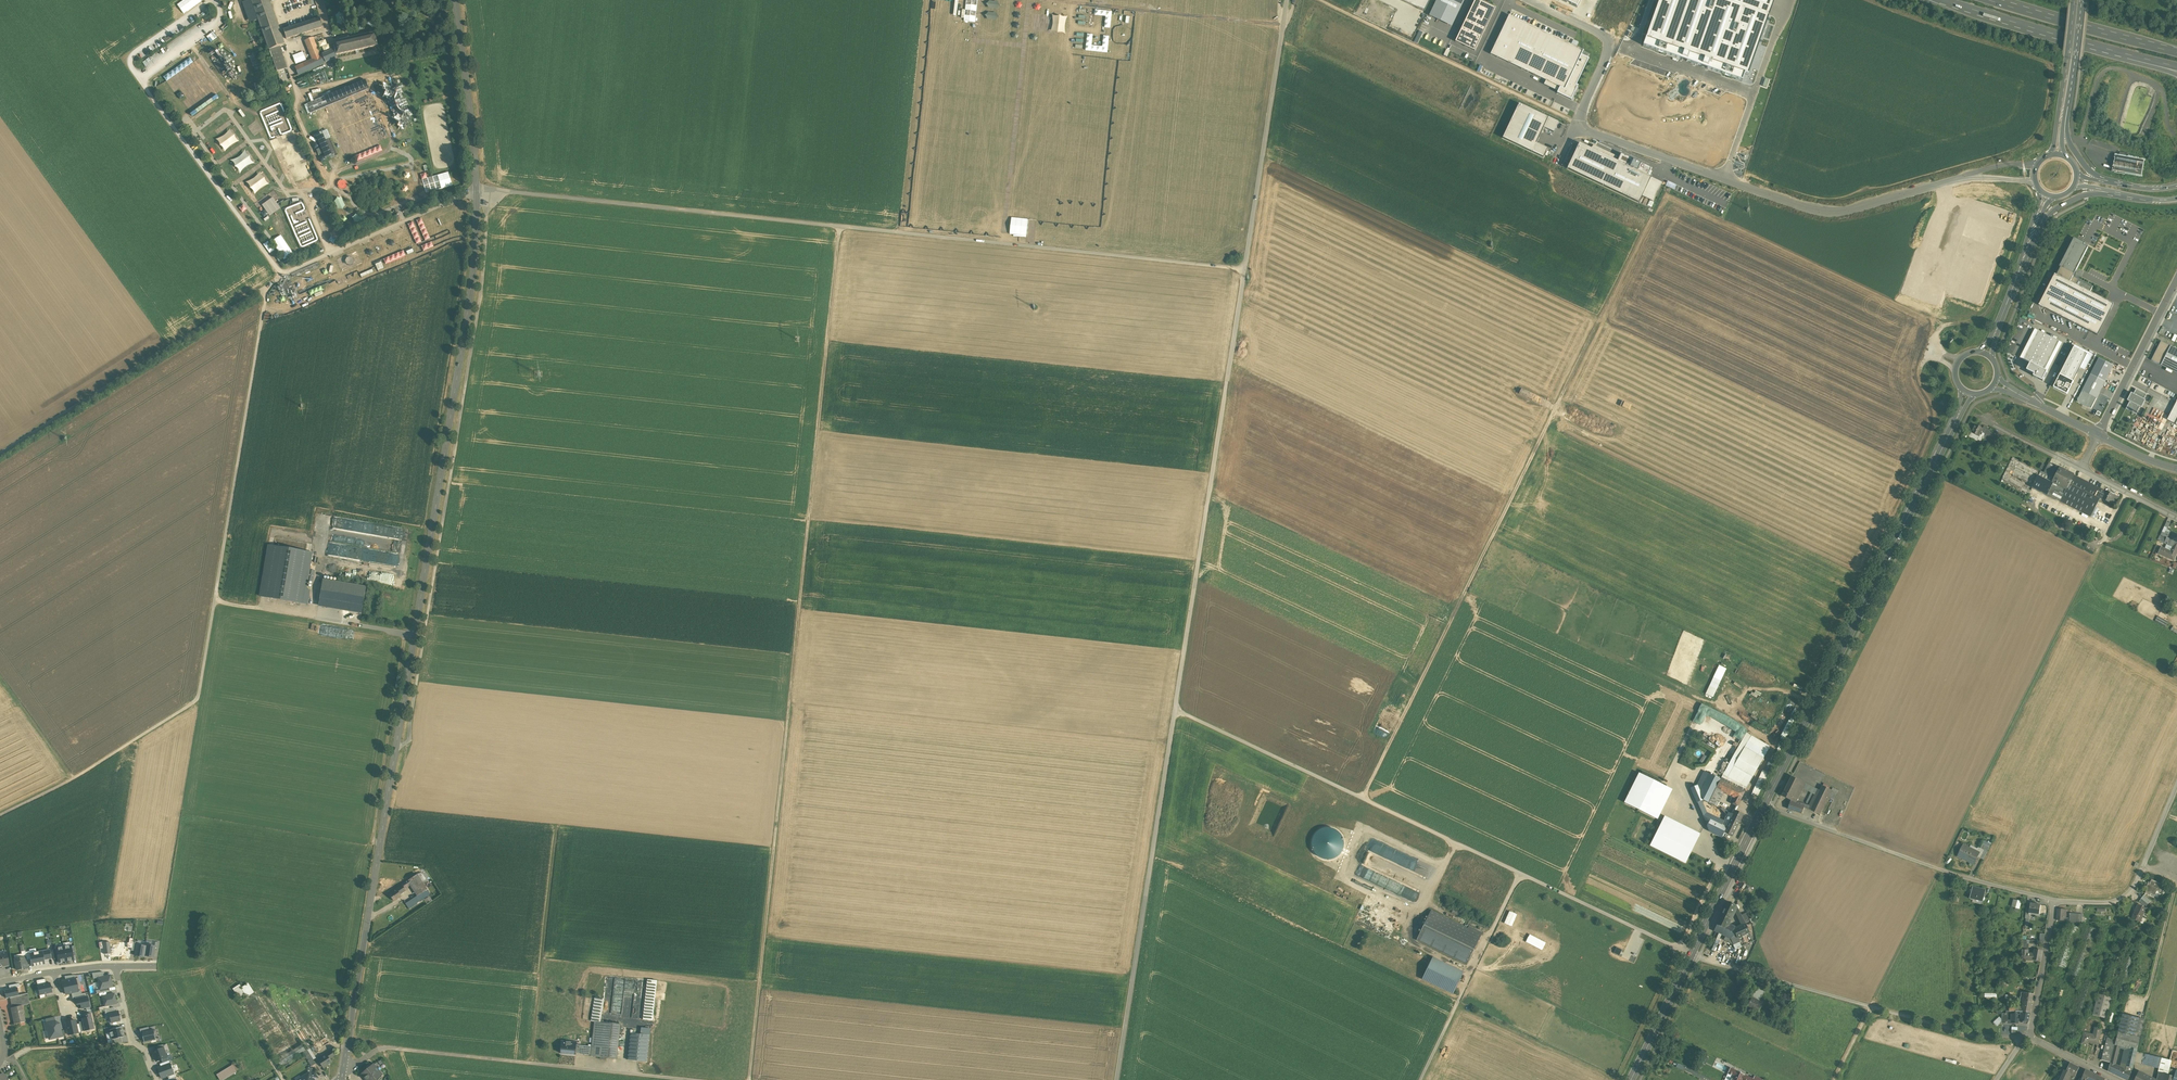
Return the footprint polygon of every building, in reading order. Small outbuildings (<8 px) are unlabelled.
[(270,50),(279,46),(285,44),(268,0),(252,0),(270,50)] [(1425,12),(1430,0),(1400,0),(1425,12)] [(1432,12),(1454,22),(1464,0),(1438,0),(1432,12)] [(1475,51),(1495,9),(1476,0),(1475,0),(1455,42),(1475,51)] [(1612,5),(1629,13),(1635,0),(1609,0),(1608,3),(1612,5)] [(1643,46),(1652,49),(1742,81),(1743,80),(1745,73),(1748,74),(1775,0),(1659,0),(1643,46)] [(1624,24),(1629,13),(1612,5),(1607,16),(1624,24)] [(1579,84),(1577,84),(1589,59),(1580,55),(1582,51),(1509,16),(1491,54),(1560,87),(1557,93),(1571,100),(1579,84)] [(320,18),(284,30),(287,39),(323,27),(320,18)] [(375,34),(334,43),(335,49),(337,55),(357,51),(377,46),(375,34)] [(321,55),(313,38),(306,41),(313,59),(321,55)] [(279,46),(270,50),(281,82),(282,82),(291,79),(279,46)] [(335,49),(322,55),(326,63),(337,58),(337,55),(335,49)] [(321,55),(313,59),(294,67),(298,75),(326,63),(322,55),(321,55)] [(1519,104),(1503,138),(1544,158),(1548,149),(1537,143),(1544,128),(1554,133),(1559,123),(1519,104)] [(1642,196),(1651,178),(1648,176),(1617,161),(1579,144),(1567,169),(1639,203),(1642,196)] [(1621,154),(1617,161),(1648,176),(1651,168),(1621,154)] [(2143,162),(2116,157),(2113,170),(2140,175),(2143,162)] [(1663,183),(1651,178),(1642,196),(1654,202),(1663,183)] [(1725,183),(1723,190),(1732,192),(1734,186),(1725,183)] [(2074,238),(2055,275),(2070,282),(2074,275),(2089,245),(2074,238)] [(2040,305),(2098,334),(2113,304),(2090,293),(2070,282),(2055,275),(2040,305)] [(2074,275),(2070,282),(2090,293),(2094,285),(2074,275)] [(2020,358),(2023,360),(2038,330),(2035,329),(2020,358)] [(2030,363),(2045,370),(2059,341),(2038,330),(2023,360),(2030,363)] [(2059,341),(2045,370),(2047,372),(2062,343),(2059,341)] [(2161,341),(2151,360),(2176,373),(2176,349),(2161,341)] [(2072,381),(2086,353),(2074,347),(2060,375),(2072,381)] [(2091,374),(2105,382),(2114,365),(2099,358),(2091,374)] [(2043,381),(2047,372),(2045,370),(2030,363),(2027,371),(2034,374),(2033,376),(2043,381)] [(2091,374),(2082,391),(2097,398),(2105,382),(2091,374)] [(1508,389),(1508,387),(1512,388),(1515,376),(1508,375),(1505,388),(1508,389)] [(2060,375),(2054,387),(2067,394),(2074,382),(2072,381),(2060,375)] [(2127,401),(2129,402),(2140,407),(2142,408),(2146,400),(2144,399),(2147,395),(2136,389),(2134,394),(2131,393),(2127,401)] [(2092,409),(2097,398),(2082,391),(2077,401),(2092,409)] [(2168,420),(2176,425),(2176,401),(2168,420)] [(2137,414),(2140,407),(2129,402),(2126,409),(2137,414)] [(2147,422),(2155,425),(2156,421),(2159,414),(2160,415),(2162,411),(2153,407),(2147,422)] [(1580,423),(1584,410),(1576,408),(1572,421),(1580,423)] [(1983,429),(1975,425),(1969,437),(1977,441),(1979,437),(1983,429)] [(2002,439),(1983,429),(1979,437),(1995,445),(1999,447),(2002,439)] [(2052,477),(2013,458),(2007,470),(2010,472),(2015,463),(2037,474),(2036,475),(2038,476),(2053,484),(2053,482),(2055,479),(2052,477)] [(2007,470),(2001,481),(2029,495),(2031,491),(2023,487),(2024,485),(2008,476),(2009,474),(2031,485),(2030,486),(2032,487),(2038,476),(2036,475),(2037,474),(2015,463),(2010,472),(2007,470)] [(2057,467),(2049,463),(2044,473),(2052,477),(2057,467)] [(2052,477),(2055,479),(2060,468),(2061,467),(2058,466),(2057,467),(2052,477)] [(2055,479),(2053,482),(2066,489),(2073,475),(2060,468),(2055,479)] [(2104,491),(2073,475),(2066,489),(2053,482),(2053,484),(2049,490),(2088,510),(2089,510),(2093,502),(2097,504),(2100,498),(2100,499),(2104,491)] [(2053,484),(2038,476),(2032,487),(2047,495),(2049,490),(2053,484)] [(2088,510),(2049,490),(2047,495),(2086,515),(2088,510)] [(2114,496),(2104,491),(2100,499),(2107,502),(2106,505),(2112,508),(2113,504),(2114,504),(2117,498),(2114,497),(2114,496)] [(2093,502),(2089,510),(2088,510),(2086,515),(2090,517),(2097,504),(2093,502)] [(388,533),(387,537),(392,537),(392,539),(401,540),(402,528),(387,526),(386,533),(388,533)] [(2169,531),(2169,533),(2167,538),(2175,541),(2176,542),(2176,535),(2169,531)] [(2167,538),(2163,536),(2161,542),(2172,547),(2175,541),(2167,538)] [(2171,549),(2170,551),(2161,547),(2158,554),(2174,561),(2176,553),(2176,542),(2175,541),(2172,547),(2172,549),(2171,549)] [(261,597),(301,604),(304,589),(310,552),(303,551),(269,545),(269,546),(260,596),(261,597)] [(354,568),(353,577),(364,578),(365,569),(354,568)] [(362,609),(366,587),(323,579),(319,601),(362,609)] [(311,590),(304,589),(301,604),(308,605),(311,590)] [(2168,622),(2158,616),(2156,619),(2159,620),(2158,623),(2165,627),(2168,622)] [(1713,697),(1721,680),(1713,677),(1706,694),(1713,697)] [(1721,720),(1723,712),(1701,705),(1698,713),(1721,720)] [(1721,779),(1720,780),(1744,792),(1746,787),(1769,747),(1746,734),(1734,754),(1721,779)] [(1682,765),(1679,772),(1689,777),(1692,770),(1682,765)] [(1675,772),(1668,770),(1664,781),(1671,784),(1675,772)] [(1704,771),(1697,785),(1700,792),(1709,774),(1704,771)] [(1651,816),(1666,788),(1640,774),(1625,803),(1651,816)] [(1709,774),(1700,792),(1697,785),(1691,788),(1697,803),(1703,800),(1709,803),(1711,798),(1716,788),(1720,780),(1721,779),(1709,774)] [(1809,785),(1792,776),(1786,788),(1796,793),(1799,786),(1807,790),(1809,785)] [(1744,792),(1720,780),(1716,788),(1724,792),(1732,796),(1735,798),(1732,803),(1732,804),(1737,807),(1744,792)] [(1831,790),(1823,786),(1821,790),(1815,788),(1805,808),(1820,814),(1828,798),(1831,790)] [(1724,792),(1716,788),(1711,798),(1719,802),(1724,792)] [(1796,793),(1786,788),(1782,796),(1791,801),(1796,793)] [(1833,788),(1831,790),(1828,798),(1834,800),(1838,790),(1833,788)] [(1719,802),(1711,798),(1709,803),(1717,807),(1719,802)] [(1805,807),(1791,802),(1788,809),(1802,814),(1805,807)] [(1743,814),(1735,810),(1732,815),(1731,818),(1739,822),(1743,814)] [(1725,826),(1705,817),(1703,817),(1709,831),(1722,837),(1724,832),(1726,827),(1725,826)] [(1729,821),(1728,823),(1727,826),(1726,827),(1724,832),(1732,836),(1739,822),(1731,818),(1729,821)] [(1684,863),(1697,839),(1663,821),(1650,845),(1684,863)] [(1311,837),(1316,860),(1345,855),(1339,825),(1314,830),(1315,837),(1311,837)] [(1971,846),(1970,848),(1969,849),(1979,854),(1978,857),(1984,860),(1990,848),(1983,844),(1981,849),(1978,847),(1978,849),(1971,846)] [(1979,854),(1969,849),(1970,848),(1963,845),(1957,856),(1974,865),(1978,857),(1979,854)] [(427,890),(417,874),(409,880),(412,885),(418,895),(419,895),(427,890)] [(2152,879),(2149,884),(2148,884),(2146,888),(2147,889),(2145,893),(2149,895),(2150,894),(2154,896),(2157,891),(2163,894),(2165,890),(2167,887),(2152,879)] [(409,880),(402,884),(405,889),(412,885),(409,880)] [(402,884),(395,889),(395,890),(389,894),(394,901),(401,897),(400,894),(406,890),(405,889),(402,884)] [(1975,888),(1973,887),(1970,899),(1983,902),(1986,890),(1975,887),(1975,888)] [(427,890),(419,895),(418,895),(413,898),(417,903),(430,894),(427,890)] [(2151,901),(2144,895),(2141,898),(2141,899),(2147,903),(2148,904),(2151,901)] [(413,898),(405,904),(409,909),(417,904),(417,903),(413,898)] [(2016,908),(2015,912),(2020,912),(2022,901),(2014,899),(2012,907),(2016,908)] [(1728,902),(1721,915),(1729,919),(1735,905),(1728,902)] [(2041,905),(2030,903),(2029,913),(2030,913),(2039,914),(2041,905)] [(2146,908),(2138,904),(2136,909),(2137,909),(2132,919),(2140,922),(2142,918),(2141,917),(2146,908)] [(2066,910),(2057,909),(2056,920),(2065,920),(2066,910)] [(1468,929),(1431,911),(1417,940),(1466,964),(1482,933),(1469,927),(1468,929)] [(2083,914),(2070,913),(2070,922),(2083,922),(2083,914)] [(1738,928),(1727,923),(1729,919),(1721,915),(1714,931),(1730,939),(1738,928)] [(1742,926),(1738,928),(1730,939),(1735,949),(1753,941),(1743,920),(1740,921),(1742,926)] [(1553,934),(1548,946),(1556,949),(1561,937),(1553,934)] [(104,955),(110,955),(110,945),(110,942),(102,943),(103,949),(104,955)] [(119,945),(110,945),(110,955),(110,957),(126,956),(125,942),(119,942),(119,945)] [(144,956),(146,946),(145,946),(136,945),(135,951),(135,956),(144,957),(144,956)] [(146,946),(144,956),(153,957),(154,951),(155,946),(154,946),(145,945),(145,946),(146,946)] [(70,946),(63,947),(66,961),(73,960),(72,956),(71,947),(70,946)] [(66,961),(63,947),(56,949),(56,950),(58,959),(59,963),(66,961)] [(1614,953),(1619,955),(1622,950),(1617,947),(1614,953)] [(49,950),(42,951),(44,960),(51,958),(49,950)] [(2034,954),(2029,954),(2028,959),(2033,959),(2033,961),(2038,962),(2038,960),(2041,960),(2042,951),(2035,950),(2034,954)] [(42,951),(29,954),(31,960),(32,967),(45,964),(44,960),(42,951)] [(23,958),(14,959),(15,961),(14,961),(14,965),(15,964),(16,970),(25,968),(25,967),(23,958)] [(1461,976),(1431,962),(1423,979),(1453,993),(1461,976)] [(1512,983),(1515,975),(1498,967),(1495,975),(1512,983)] [(104,976),(97,978),(99,990),(107,988),(112,987),(110,975),(104,976)] [(610,1013),(621,1014),(622,1002),(629,998),(625,998),(626,986),(628,988),(629,981),(616,979),(618,983),(616,983),(616,978),(614,978),(613,985),(617,986),(624,986),(624,990),(622,990),(623,992),(622,999),(618,998),(617,1001),(615,1001),(614,1003),(611,1005),(610,1013)] [(66,981),(62,981),(65,994),(71,993),(78,991),(75,979),(66,981)] [(631,1018),(652,1020),(656,980),(645,979),(643,1008),(638,1008),(638,1010),(632,1010),(631,1018)] [(2136,982),(2133,987),(2137,990),(2141,985),(2136,982)] [(47,984),(37,986),(40,996),(46,994),(52,993),(50,983),(47,984)] [(246,995),(239,985),(233,989),(240,999),(246,995)] [(263,987),(240,1001),(283,1069),(303,1055),(302,1053),(303,1052),(296,1040),(298,1039),(292,1029),(291,1030),(263,987)] [(1757,987),(1752,998),(1758,1001),(1764,990),(1757,987)] [(6,998),(10,998),(17,996),(19,996),(17,988),(10,990),(5,991),(6,998)] [(312,1046),(275,989),(269,993),(292,1029),(298,1039),(296,1040),(303,1052),(307,1049),(312,1046)] [(2034,994),(2022,992),(2021,997),(2025,997),(2023,1007),(2022,1011),(2030,1012),(2034,994)] [(325,1037),(297,993),(284,1001),(313,1045),(325,1037)] [(19,996),(17,996),(19,1003),(29,1001),(27,994),(19,996)] [(102,997),(104,1007),(108,1006),(116,1004),(114,994),(102,997)] [(2012,995),(2008,995),(2007,1011),(2012,1011),(2018,1012),(2022,1012),(2022,1011),(2023,1007),(2011,1006),(2012,995)] [(2096,995),(2091,1016),(2105,1020),(2110,998),(2096,995)] [(17,996),(10,998),(11,1005),(19,1003),(17,996)] [(75,999),(76,1004),(80,1003),(81,1009),(86,1008),(89,1007),(87,996),(85,997),(75,999)] [(1758,1001),(1752,998),(1747,1006),(1757,1012),(1760,1006),(1757,1005),(1758,1001)] [(21,1006),(12,1008),(14,1019),(15,1024),(25,1022),(21,1006)] [(2012,1011),(2007,1011),(2007,1013),(2007,1015),(2003,1015),(2003,1022),(2012,1022),(2012,1011)] [(2030,1012),(2022,1011),(2022,1012),(2021,1020),(2028,1021),(2030,1012)] [(115,1012),(108,1014),(111,1023),(120,1021),(118,1012),(115,1012)] [(84,1031),(94,1029),(90,1013),(83,1015),(84,1018),(81,1019),(82,1021),(84,1031)] [(2145,1019),(2123,1014),(2118,1033),(2140,1038),(2145,1019)] [(1996,1025),(2003,1020),(1999,1016),(1993,1022),(1996,1025)] [(65,1022),(68,1035),(78,1033),(76,1024),(75,1020),(65,1022)] [(46,1024),(49,1039),(65,1036),(64,1030),(61,1031),(59,1024),(55,1021),(46,1023),(46,1024)] [(620,1024),(594,1022),(592,1047),(591,1055),(591,1056),(617,1059),(620,1024)] [(113,1029),(109,1030),(111,1039),(121,1037),(123,1037),(122,1034),(123,1034),(122,1030),(121,1030),(121,1027),(117,1028),(116,1025),(113,1026),(113,1029)] [(2095,1027),(2093,1035),(2084,1033),(2082,1043),(2087,1044),(2088,1042),(2098,1044),(2101,1028),(2095,1027)] [(149,1031),(142,1032),(143,1034),(145,1042),(156,1040),(153,1030),(149,1031)] [(649,1035),(630,1033),(628,1060),(646,1062),(649,1035)] [(2140,1038),(2118,1033),(2116,1040),(2115,1044),(2121,1046),(2125,1047),(2137,1050),(2140,1038)] [(325,1037),(313,1045),(317,1051),(329,1043),(325,1037)] [(2107,1037),(2101,1060),(2111,1063),(2115,1044),(2116,1040),(2107,1037)] [(576,1043),(561,1041),(560,1053),(575,1054),(576,1045),(576,1043)] [(2111,1063),(2112,1064),(2116,1057),(2119,1047),(2120,1046),(2115,1044),(2111,1063)] [(592,1047),(576,1045),(575,1053),(591,1055),(592,1047)] [(2137,1050),(2125,1047),(2123,1059),(2121,1068),(2131,1072),(2133,1068),(2137,1050)] [(156,1061),(167,1057),(164,1048),(157,1050),(152,1052),(154,1056),(156,1061)] [(303,1052),(308,1061),(312,1058),(307,1049),(303,1052)] [(332,1051),(322,1057),(322,1058),(319,1060),(324,1068),(327,1066),(327,1065),(332,1062),(330,1059),(335,1056),(332,1051)] [(2161,1058),(2138,1052),(2135,1063),(2159,1069),(2161,1058)] [(2162,1058),(2160,1070),(2159,1070),(2157,1079),(2176,1079),(2176,1071),(2169,1069),(2171,1061),(2162,1058)] [(2079,1067),(2070,1063),(2066,1071),(2070,1074),(2076,1076),(2079,1067)] [(2117,1066),(2112,1064),(2111,1063),(2108,1071),(2128,1079),(2132,1073),(2131,1072),(2121,1068),(2117,1066)] [(168,1076),(174,1074),(170,1064),(158,1068),(162,1078),(168,1076)] [(217,1075),(220,1079),(225,1079),(236,1073),(236,1072),(232,1065),(217,1075)] [(361,1074),(366,1079),(375,1079),(382,1075),(373,1065),(361,1074)] [(1730,1068),(1727,1073),(1732,1076),(1731,1079),(1745,1079),(1747,1076),(1730,1068)] [(2060,1079),(2067,1079),(2068,1079),(2070,1074),(2066,1071),(2064,1070),(2060,1079)] [(2091,1073),(2085,1070),(2083,1076),(2089,1079),(2091,1073)] [(2139,1072),(2135,1079),(2155,1079),(2139,1072)]
